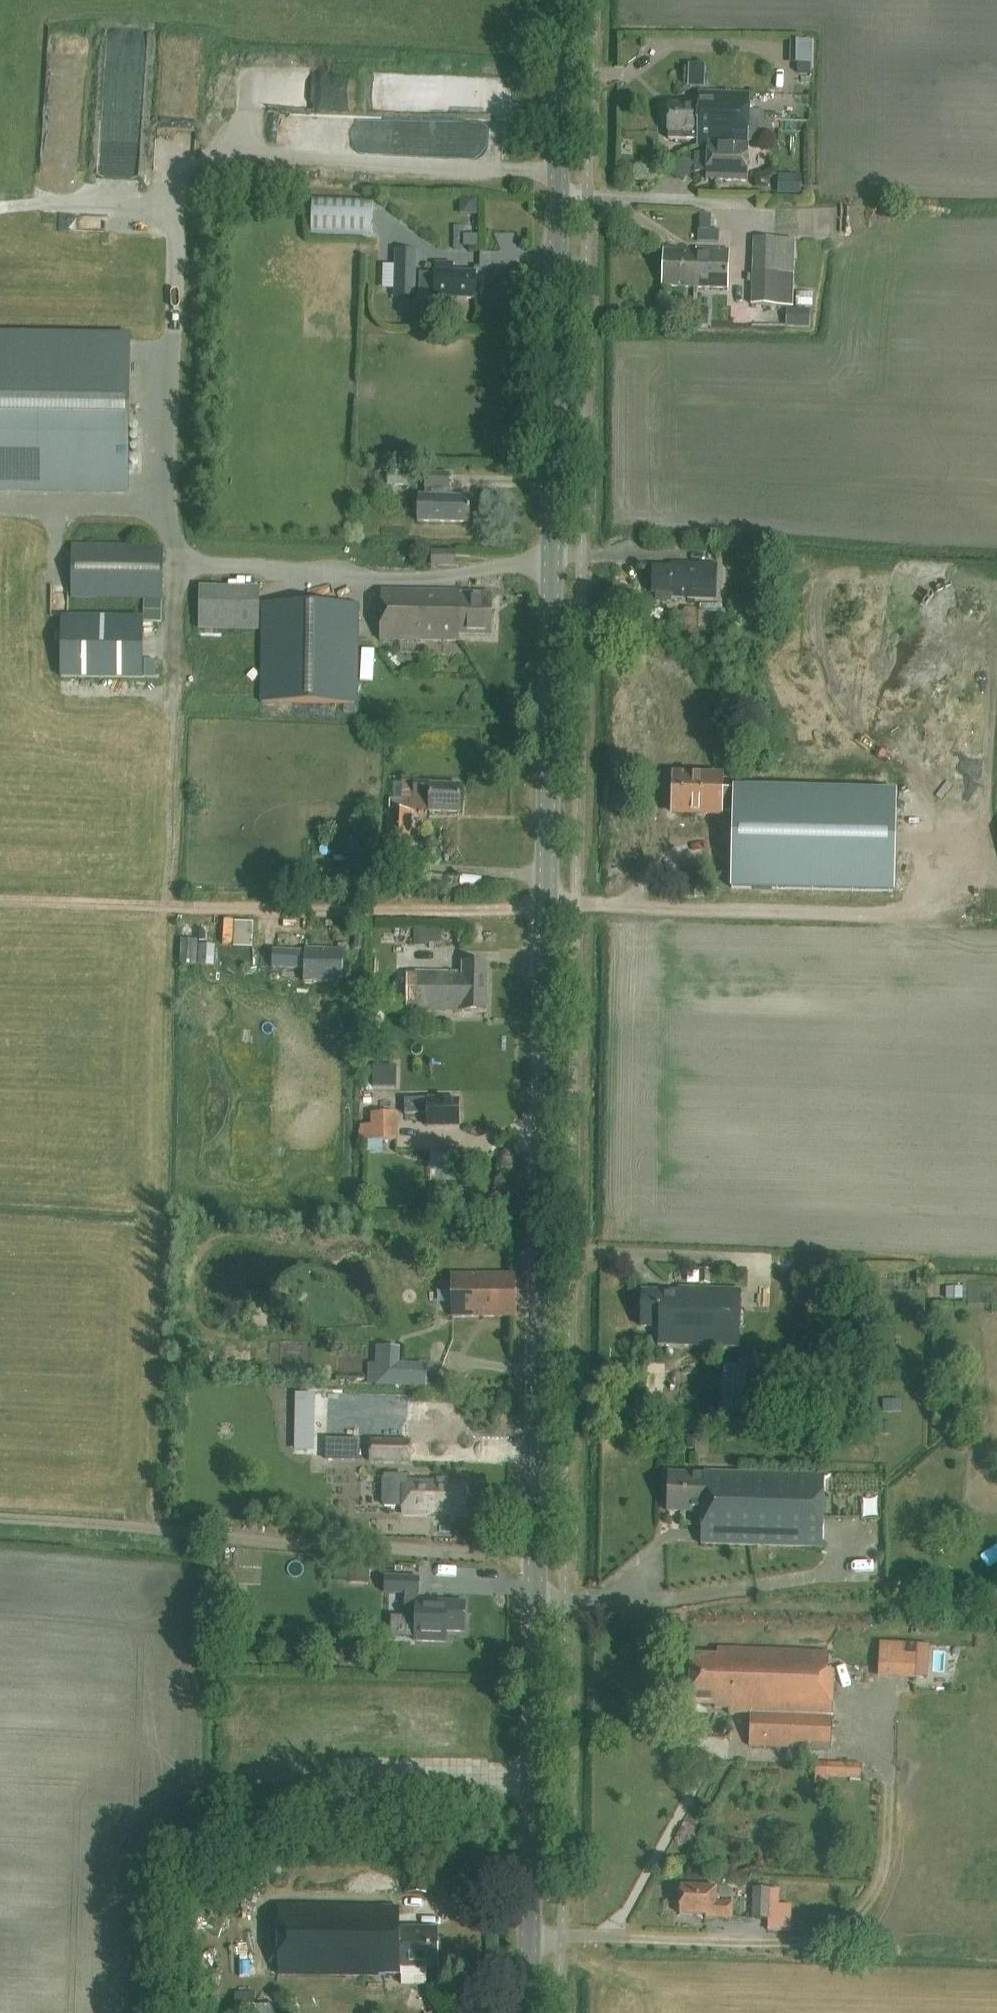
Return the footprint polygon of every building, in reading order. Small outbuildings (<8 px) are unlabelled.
[(705,79),(703,66),(689,68),(691,81),(705,79)] [(318,78),(318,105),(373,106),(373,78),(318,78)] [(727,82),(726,92),(750,93),(751,83),(727,82)] [(697,146),(707,147),(707,145),(709,145),(709,143),(748,144),(749,142),(758,142),(758,134),(771,134),(772,122),(764,122),(764,111),(750,110),(750,93),(699,92),(699,105),(670,104),(669,139),(697,140),(697,146)] [(468,128),(467,163),(503,164),(503,128),(468,128)] [(748,147),(748,144),(709,143),(709,145),(707,145),(707,147),(707,155),(697,154),(696,171),(707,171),(707,180),(748,181),(749,147),(748,147)] [(310,198),(310,235),(371,236),(372,199),(310,198)] [(755,238),(753,271),(794,273),(795,240),(755,238)] [(696,248),(696,251),(695,287),(728,288),(729,249),(696,248)] [(395,249),(395,254),(384,254),(384,273),(395,273),(394,298),(416,298),(417,250),(395,249)] [(695,287),(696,251),(664,250),(663,286),(695,287)] [(436,263),(436,274),(420,274),(419,298),(475,299),(476,272),(454,272),(454,263),(436,263)] [(794,273),(753,271),(752,305),(792,306),(794,273)] [(786,324),(811,322),(810,310),(785,312),(786,324)] [(127,490),(129,338),(0,337),(0,488),(127,490)] [(388,486),(409,486),(409,473),(388,473),(388,486)] [(470,523),(471,497),(450,497),(450,475),(426,474),(425,497),(418,497),(418,522),(470,523)] [(161,599),(162,547),(73,546),(72,597),(161,599)] [(432,552),(432,566),(456,567),(456,552),(432,552)] [(716,599),(717,566),(673,564),(673,568),(653,568),(653,592),(671,593),(671,597),(716,599)] [(259,629),(259,589),(199,588),(199,628),(259,629)] [(491,636),(492,594),(461,594),(461,591),(382,590),(380,640),(460,641),(460,636),(491,636)] [(699,612),(700,628),(749,628),(748,600),(732,600),(732,615),(726,615),(726,612),(699,612)] [(356,705),(358,605),(263,603),(261,703),(356,705)] [(142,679),(143,617),(63,616),(62,678),(142,679)] [(721,814),(722,814),(722,789),(722,777),(674,776),(673,781),(671,782),(671,788),(673,790),(673,799),(671,801),(671,807),(673,809),(673,813),(721,814)] [(460,813),(461,786),(431,785),(431,783),(415,783),(414,795),(430,795),(430,812),(460,813)] [(734,789),(722,789),(722,814),(732,814),(734,814),(732,888),(893,892),(896,790),(734,786),(734,789)] [(410,852),(411,811),(412,801),(390,800),(390,810),(389,839),(380,838),(380,810),(368,810),(367,851),(389,851),(410,852)] [(236,921),(234,947),(253,948),(254,922),(236,921)] [(209,924),(184,923),(182,965),(199,966),(200,941),(208,941),(209,924)] [(272,968),(297,969),(304,970),(304,982),(342,983),(344,950),(305,949),(305,952),(273,950),(272,968)] [(420,979),(420,1003),(420,1011),(462,1012),(487,1012),(488,963),(463,963),(463,973),(420,973),(420,979)] [(387,1087),(387,1075),(368,1075),(368,1088),(387,1087)] [(427,1115),(428,1127),(459,1126),(459,1097),(441,1097),(441,1095),(405,1096),(405,1115),(427,1115)] [(397,1114),(359,1114),(359,1142),(367,1142),(367,1152),(382,1152),(382,1142),(397,1142),(397,1114)] [(428,1149),(427,1136),(403,1136),(403,1149),(428,1149)] [(456,1151),(444,1151),(444,1181),(461,1181),(461,1173),(456,1173),(456,1151)] [(712,1286),(712,1272),(701,1270),(699,1285),(712,1286)] [(515,1317),(515,1274),(511,1275),(451,1275),(453,1317),(509,1317),(515,1317)] [(965,1295),(964,1282),(945,1282),(946,1296),(965,1295)] [(739,1347),(741,1290),(679,1289),(679,1293),(642,1292),(641,1327),(659,1327),(658,1344),(739,1347)] [(406,1348),(406,1382),(430,1382),(431,1348),(406,1348)] [(366,1377),(367,1361),(343,1359),(343,1356),(338,1355),(334,1358),(344,1380),(351,1380),(351,1376),(366,1377)] [(756,1422),(758,1366),(737,1365),(735,1421),(756,1422)] [(291,1403),(290,1423),(312,1424),(314,1404),(291,1403)] [(410,1442),(370,1441),(328,1440),(327,1459),(370,1460),(370,1461),(410,1462),(410,1442)] [(822,1548),(825,1476),(704,1472),(704,1475),(669,1474),(668,1512),(702,1513),(701,1544),(822,1548)] [(465,1515),(466,1484),(438,1484),(438,1482),(403,1482),(402,1514),(465,1515)] [(369,1564),(348,1563),(347,1582),(369,1583),(369,1564)] [(254,1569),(235,1568),(235,1570),(228,1570),(227,1582),(254,1583),(254,1569)] [(423,1595),(423,1581),(399,1581),(398,1594),(423,1595)] [(464,1632),(465,1607),(455,1607),(455,1602),(416,1600),(415,1630),(464,1632)] [(880,1643),(878,1678),(914,1679),(914,1677),(927,1678),(928,1645),(880,1643)] [(831,1749),(834,1672),(827,1672),(828,1653),(718,1649),(717,1657),(693,1656),(691,1703),(715,1704),(715,1708),(729,1709),(729,1713),(750,1713),(749,1746),(831,1749)] [(862,1765),(828,1763),(817,1763),(816,1784),(827,1785),(827,1776),(861,1778),(862,1765)] [(681,1886),(680,1914),(706,1915),(706,1918),(733,1919),(733,1903),(716,1902),(717,1887),(681,1886)] [(753,1919),(769,1920),(778,1920),(777,1931),(792,1932),(793,1905),(779,1904),(780,1889),(770,1889),(754,1888),(753,1919)] [(399,1968),(437,1968),(437,1929),(399,1929),(399,1908),(279,1906),(279,1975),(386,1976),(386,1974),(399,1974),(399,1968)] [(275,2004),(254,2004),(254,1992),(234,1992),(235,2012),(275,2012),(275,2004)]
